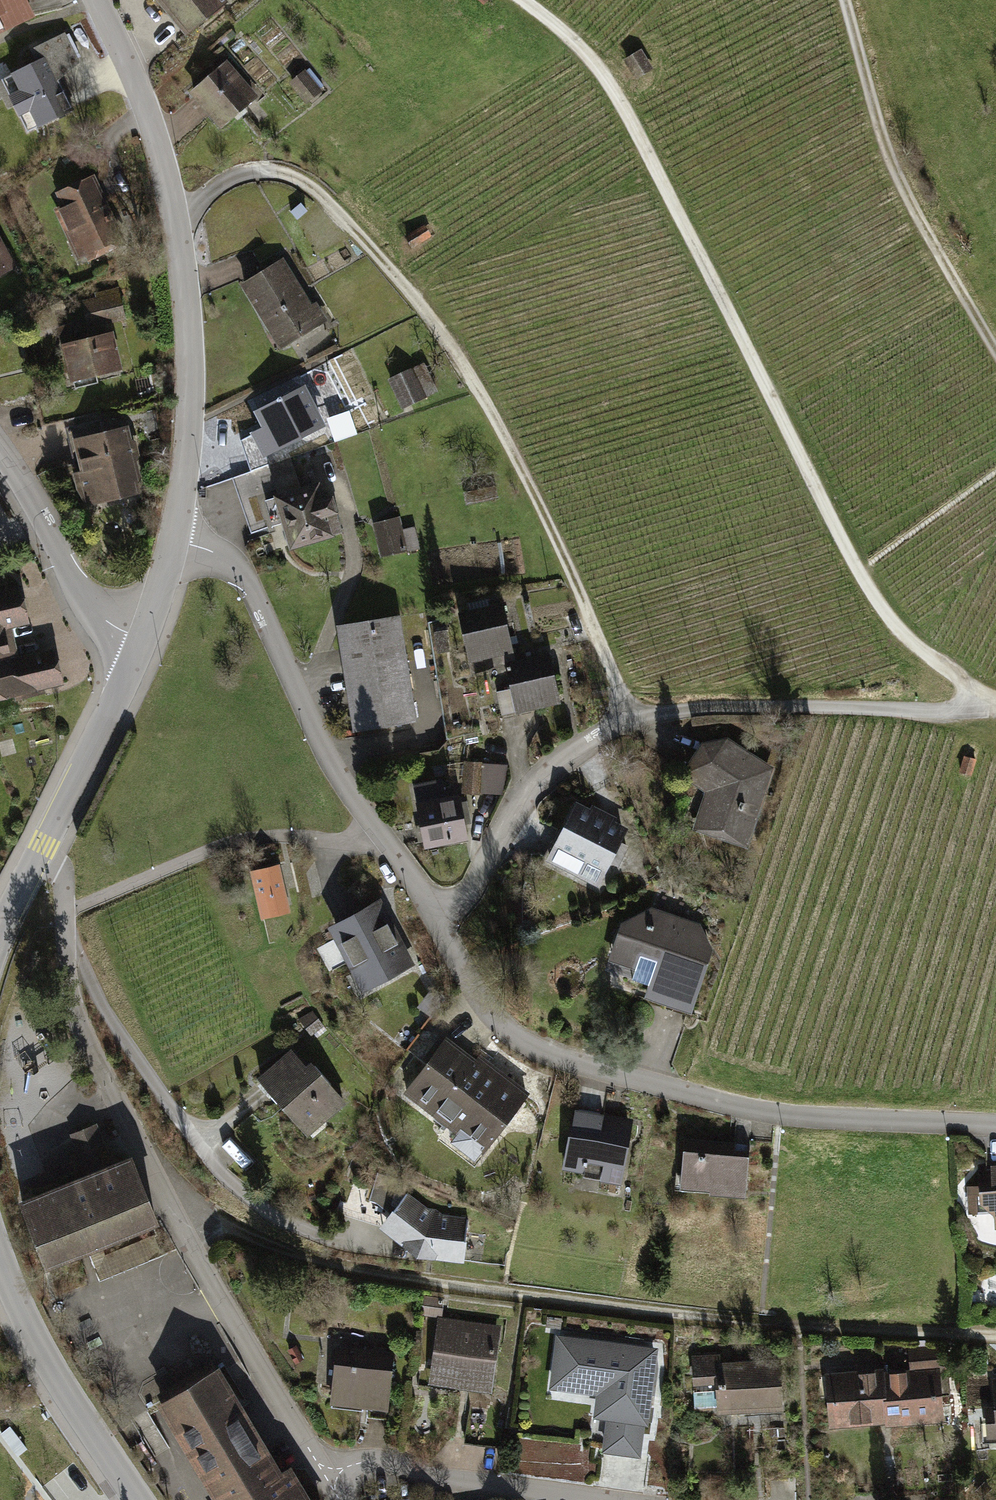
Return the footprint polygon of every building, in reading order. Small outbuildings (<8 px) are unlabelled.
[(1,13),(9,27),(27,18),(18,0),(0,0),(0,13),(1,13)] [(156,6),(186,41),(227,6),(222,0),(163,0),(156,6)] [(641,54),(627,62),(637,78),(650,69),(641,54)] [(68,115),(43,66),(13,81),(39,131),(68,115)] [(225,69),(196,93),(224,127),(253,103),(225,69)] [(309,70),(291,83),(308,105),(325,93),(309,70)] [(94,181),(54,197),(81,261),(120,245),(94,181)] [(425,226),(407,236),(413,246),(431,236),(425,226)] [(11,270),(0,249),(0,275),(11,270)] [(284,255),(241,282),(280,345),(323,319),(284,255)] [(117,294),(84,302),(91,327),(123,318),(117,294)] [(111,339),(67,350),(75,382),(119,372),(111,339)] [(416,368),(392,378),(402,402),(426,393),(416,368)] [(307,383),(258,405),(278,448),(327,426),(307,383)] [(125,429),(76,440),(89,495),(137,484),(125,429)] [(319,481),(277,492),(290,542),(332,531),(319,481)] [(400,517),(376,523),(382,553),(406,547),(400,517)] [(0,596),(0,688),(58,675),(53,653),(16,661),(7,622),(22,619),(16,592),(0,596)] [(502,603),(463,610),(471,656),(510,649),(502,603)] [(398,614),(341,622),(356,721),(413,713),(398,614)] [(558,698),(548,654),(509,662),(518,706),(558,698)] [(710,785),(698,824),(743,841),(764,766),(724,739),(703,741),(686,768),(710,785)] [(976,760),(966,757),(961,773),(971,776),(976,760)] [(502,766),(468,763),(466,788),(499,791),(502,766)] [(456,792),(421,798),(428,837),(463,831),(456,792)] [(577,803),(550,857),(594,878),(621,825),(577,803)] [(266,921),(294,914),(281,865),(254,872),(266,921)] [(376,904),(338,923),(372,988),(410,969),(376,904)] [(610,964),(631,971),(637,956),(661,964),(652,993),(687,1005),(703,959),(720,922),(652,907),(624,924),(610,964)] [(311,1011),(302,1018),(311,1030),(320,1023),(311,1011)] [(447,1039),(408,1089),(480,1146),(519,1095),(447,1039)] [(295,1050),(263,1078),(307,1128),(338,1100),(295,1050)] [(629,1123),(577,1113),(568,1163),(620,1172),(629,1123)] [(687,1138),(682,1182),(741,1189),(745,1144),(687,1138)] [(129,1153),(20,1198),(44,1256),(85,1242),(100,1278),(168,1249),(129,1153)] [(982,1221),(995,1221),(995,1167),(979,1168),(982,1221)] [(389,1204),(398,1181),(378,1173),(369,1197),(389,1204)] [(432,1214),(407,1195),(386,1223),(416,1246),(461,1252),(465,1219),(432,1214)] [(440,1298),(425,1297),(424,1310),(439,1312),(440,1298)] [(497,1327),(442,1319),(434,1377),(489,1385),(497,1327)] [(651,1351),(561,1338),(554,1383),(613,1391),(606,1440),(638,1444),(651,1351)] [(937,1346),(910,1347),(910,1370),(881,1372),(884,1415),(884,1419),(939,1415),(937,1346)] [(386,1355),(342,1350),(337,1397),(380,1402),(386,1355)] [(693,1357),(696,1406),(778,1401),(775,1362),(718,1365),(718,1355),(693,1357)] [(160,1406),(216,1499),(301,1499),(223,1369),(160,1406)] [(884,1415),(881,1372),(828,1376),(831,1418),(884,1415)] [(988,1432),(995,1431),(995,1377),(994,1377),(995,1409),(987,1410),(988,1432)]
